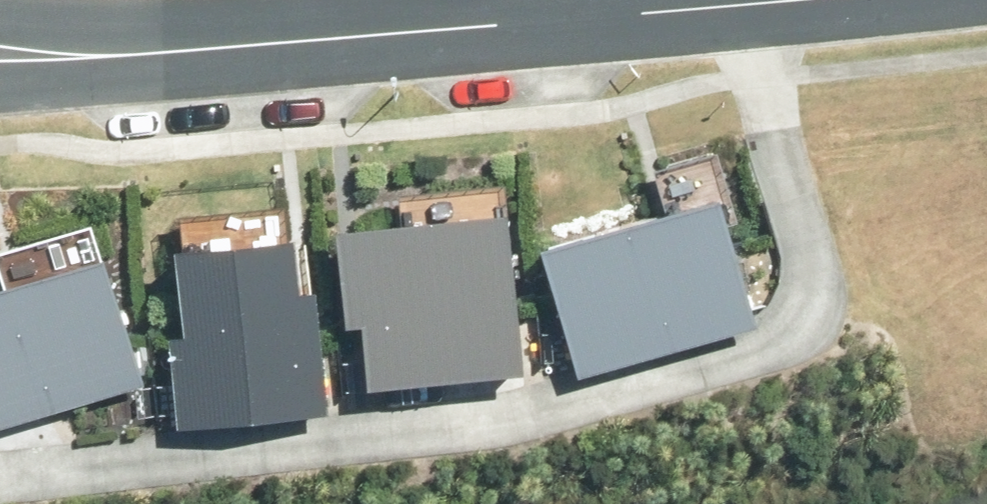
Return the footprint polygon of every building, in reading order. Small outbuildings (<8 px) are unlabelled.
[(725,204),(546,256),(582,379),(760,327),(725,204)] [(524,379),(506,218),(339,236),(350,327),(364,325),(372,396),(524,379)] [(299,293),(294,246),(176,259),(185,343),(170,344),(180,428),(329,412),(316,291),(299,293)] [(101,259),(0,292),(0,429),(142,384),(101,259)]
